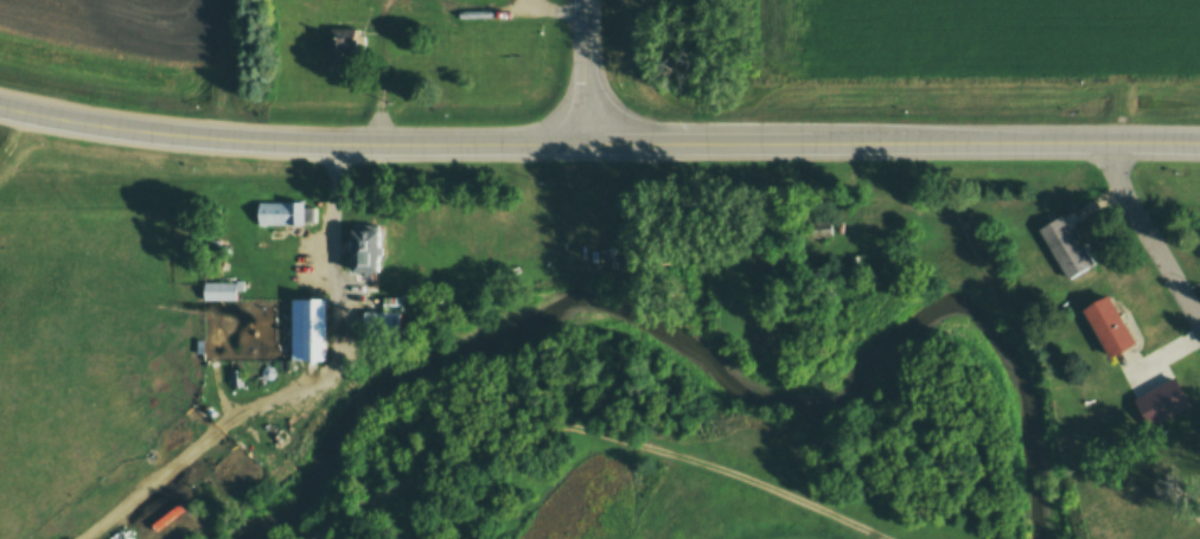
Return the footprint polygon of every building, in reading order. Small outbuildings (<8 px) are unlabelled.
[(324,31),(351,31),(350,59),(323,59),(324,31)] [(253,200),(304,201),(304,206),(315,206),(315,227),(253,226),(253,200)] [(1038,227),(1061,214),(1078,244),(1083,242),(1096,263),(1067,280),(1038,227)] [(350,226),(350,270),(378,270),(378,226),(350,226)] [(594,248),(627,248),(627,267),(594,268),(594,248)] [(203,300),(236,301),(236,281),(203,281),(203,300)] [(1083,307),(1109,293),(1137,344),(1111,358),(1083,307)] [(289,296),(289,361),(325,361),(325,296),(289,296)] [(363,300),(400,299),(400,335),(364,336),(363,300)] [(1135,398),(1175,374),(1194,406),(1153,430),(1135,398)]
